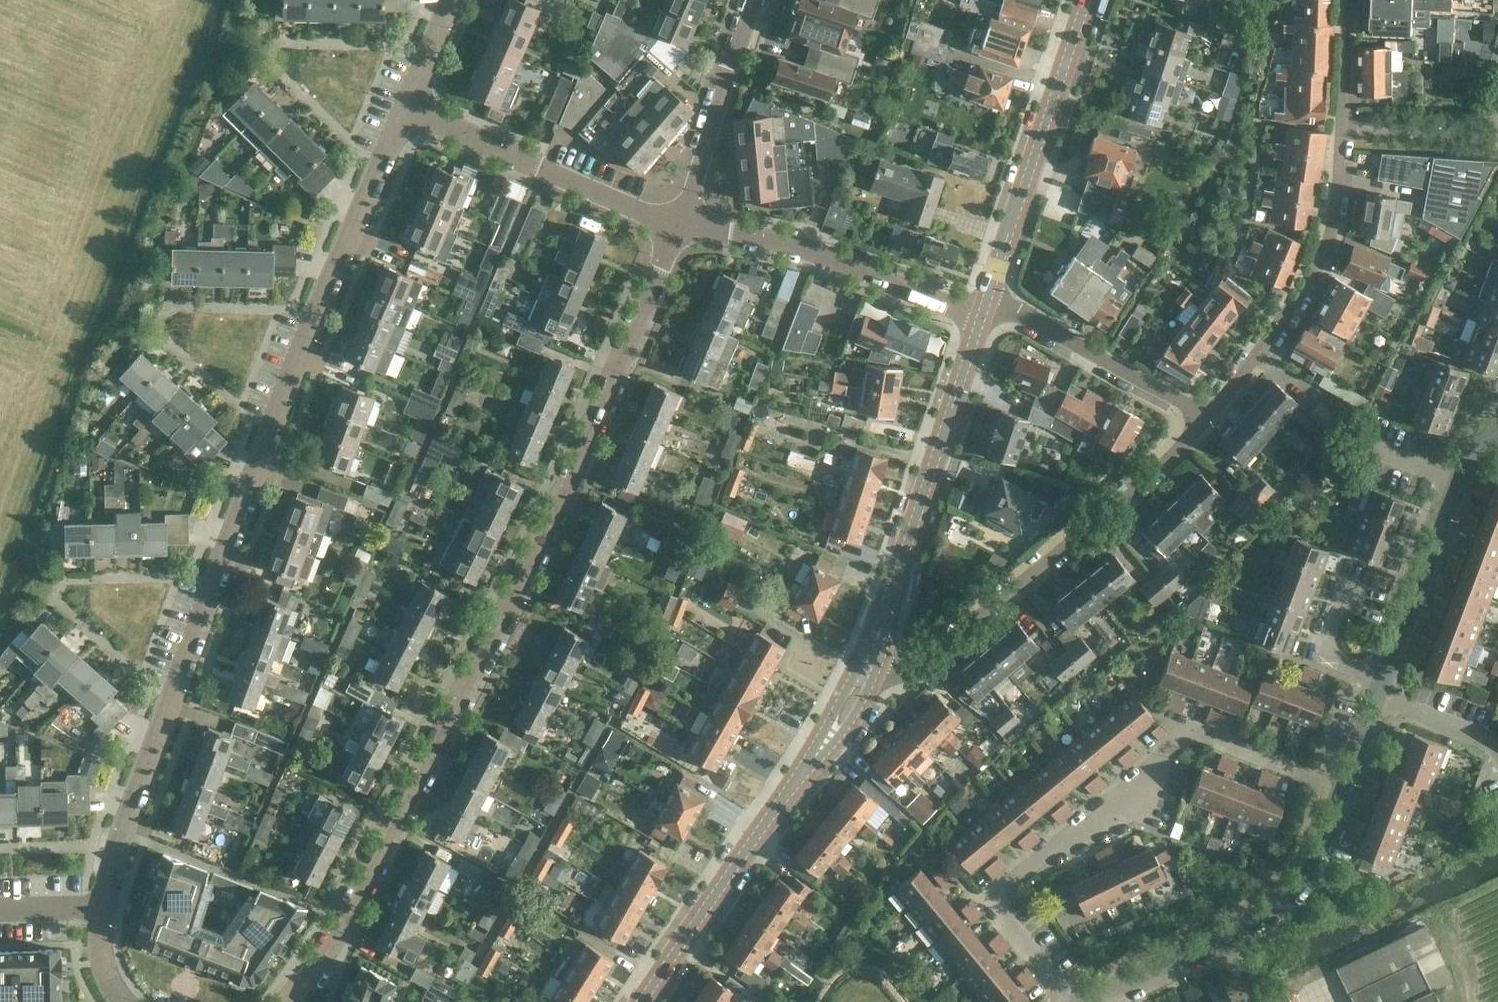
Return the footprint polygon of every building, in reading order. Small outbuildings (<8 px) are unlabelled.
[(308,18),(309,0),(284,0),(283,17),(308,18)] [(308,18),(333,18),(333,0),(309,0),(308,18)] [(333,18),(358,19),(358,0),(333,0),(333,18)] [(358,19),(383,20),(383,11),(383,0),(358,0),(358,19)] [(405,0),(383,0),(383,11),(407,11),(407,0),(405,0)] [(528,33),(538,10),(557,19),(562,5),(550,0),(525,0),(523,3),(516,0),(508,0),(499,21),(528,33)] [(620,17),(627,2),(622,0),(618,0),(612,14),(620,17)] [(695,24),(705,2),(700,0),(666,0),(666,1),(665,0),(657,0),(655,6),(662,9),(695,24)] [(791,13),(850,32),(857,13),(872,18),(874,10),(875,10),(877,6),(860,0),(836,0),(835,4),(824,0),(797,0),(796,2),(795,2),(791,13)] [(991,15),(1029,28),(1030,28),(1037,9),(1012,0),(1005,0),(1003,5),(988,0),(945,0),(991,15)] [(1037,9),(1040,0),(1012,0),(1037,9)] [(1167,7),(1191,14),(1195,2),(1190,0),(1169,0),(1167,7)] [(1326,14),(1327,0),(1301,0),(1300,13),(1326,14)] [(1429,18),(1429,10),(1452,11),(1452,0),(1372,0),(1372,16),(1429,18)] [(695,24),(662,9),(652,32),(656,34),(685,46),(695,24)] [(620,84),(674,129),(691,109),(665,86),(676,74),(645,47),(656,34),(652,32),(606,12),(593,41),(597,43),(587,55),(620,84)] [(850,32),(791,13),(788,24),(788,25),(785,33),(790,35),(789,36),(809,43),(806,54),(817,58),(856,70),(857,66),(856,65),(859,57),(844,52),(850,32)] [(1288,39),(1330,41),(1330,26),(1326,26),(1326,14),(1300,13),(1300,16),(1292,15),(1292,24),(1282,23),(1281,31),(1289,32),(1288,39)] [(1029,28),(991,15),(986,30),(975,27),(968,46),(1018,63),(1029,28)] [(1438,15),(1438,25),(1454,26),(1454,15),(1438,15)] [(1137,42),(1181,57),(1188,34),(1194,36),(1198,23),(1177,16),(1173,28),(1156,22),(1152,35),(1140,31),(1137,42)] [(1429,18),(1372,16),(1371,34),(1412,36),(1412,27),(1429,27),(1429,18)] [(914,39),(945,49),(951,31),(911,18),(905,35),(914,39)] [(499,21),(490,42),(493,44),(493,45),(495,46),(494,48),(496,49),(496,50),(498,51),(499,49),(518,57),(528,33),(499,21)] [(949,50),(945,49),(914,39),(910,50),(945,62),(949,50)] [(1287,66),(1328,68),(1330,41),(1288,39),(1287,66)] [(1358,48),(1358,72),(1392,72),(1392,70),(1402,70),(1402,51),(1413,51),(1413,41),(1386,40),(1386,48),(1358,48)] [(1439,60),(1463,61),(1464,43),(1440,41),(1439,60)] [(490,42),(478,68),(508,80),(518,57),(499,49),(498,51),(496,50),(496,49),(494,48),(495,46),(493,45),(493,44),(490,42)] [(1140,69),(1182,83),(1190,60),(1181,57),(1137,42),(1133,54),(1144,57),(1140,69)] [(856,70),(817,58),(813,69),(777,56),(769,79),(829,99),(836,78),(850,83),(853,75),(854,75),(856,70)] [(562,72),(578,78),(582,67),(567,61),(562,72)] [(1006,94),(1012,76),(972,63),(969,73),(953,68),(949,80),(965,86),(962,94),(989,103),(988,105),(1004,110),(1009,95),(1006,94)] [(1284,79),(1283,94),(1323,96),(1324,74),(1328,75),(1328,68),(1287,66),(1280,66),(1280,72),(1274,71),(1274,79),(1284,79)] [(582,67),(578,78),(559,123),(571,128),(605,88),(582,67)] [(508,80),(478,68),(468,92),(497,105),(508,80)] [(1121,88),(1166,103),(1166,102),(1175,105),(1182,83),(1140,69),(1136,81),(1125,77),(1121,88)] [(1392,72),(1358,72),(1358,95),(1392,95),(1392,80),(1413,80),(1413,70),(1402,70),(1392,70),(1392,72)] [(1230,72),(1222,94),(1235,99),(1243,76),(1230,72)] [(555,90),(567,95),(572,81),(561,76),(555,90)] [(223,112),(241,130),(270,100),(252,82),(223,112)] [(674,129),(620,84),(603,104),(656,150),(674,129)] [(1166,103),(1121,88),(1117,100),(1129,104),(1126,116),(1158,126),(1166,103)] [(567,95),(555,90),(544,116),(555,121),(567,95)] [(734,119),(736,146),(797,141),(815,139),(817,163),(831,162),(836,131),(754,94),(746,112),(748,112),(745,118),(734,119)] [(1323,96),(1283,94),(1282,111),(1273,111),(1272,119),(1282,120),(1282,121),(1321,123),(1323,96)] [(270,100),(241,130),(258,148),(288,118),(270,100)] [(656,150),(603,104),(578,133),(609,159),(616,150),(638,170),(656,150)] [(283,160),(282,159),(305,135),(288,118),(258,148),(277,166),(283,160)] [(1129,119),(1126,126),(1148,135),(1151,128),(1129,119)] [(1274,150),(1322,156),(1325,133),(1286,127),(1284,143),(1275,142),(1274,150)] [(836,131),(831,162),(843,167),(854,139),(836,131)] [(305,135),(282,159),(283,160),(277,166),(276,168),(286,178),(293,170),(299,176),(296,180),(313,197),(335,175),(317,158),(323,152),(305,135)] [(1083,193),(1115,203),(1116,204),(1127,168),(1128,169),(1135,151),(1092,136),(1086,154),(1088,155),(1082,175),(1088,177),(1083,193)] [(987,157),(935,140),(928,161),(948,167),(948,168),(981,179),(987,157)] [(736,146),(738,173),(800,168),(797,141),(736,146)] [(1218,159),(1230,164),(1236,148),(1224,144),(1218,159)] [(1322,156),(1274,150),(1272,158),(1281,159),(1279,176),(1312,182),(1318,183),(1322,156)] [(1497,162),(1497,161),(1380,154),(1376,179),(1426,188),(1421,217),(1441,227),(1436,236),(1452,244),(1457,235),(1458,236),(1480,198),(1497,162)] [(1202,155),(1198,165),(1214,170),(1217,160),(1202,155)] [(890,195),(891,191),(913,198),(907,216),(927,223),(943,177),(922,171),(922,173),(880,159),(877,169),(876,169),(874,174),(875,174),(871,188),(890,195)] [(738,173),(740,199),(768,197),(769,209),(815,205),(811,167),(800,168),(738,173)] [(422,191),(456,205),(466,181),(436,168),(431,179),(428,178),(422,191)] [(1263,189),(1262,197),(1309,204),(1312,182),(1279,176),(1274,175),(1272,190),(1263,189)] [(211,196),(215,180),(204,177),(200,193),(211,196)] [(419,207),(416,216),(446,229),(456,205),(422,191),(416,205),(419,207)] [(496,221),(510,227),(521,201),(499,192),(488,218),(496,221)] [(1115,203),(1083,193),(1077,210),(1109,220),(1115,203)] [(1359,232),(1371,234),(1369,245),(1390,253),(1397,237),(1387,235),(1391,211),(1409,214),(1411,202),(1365,194),(1359,232)] [(1309,204),(1262,197),(1261,205),(1269,206),(1267,224),(1305,229),(1309,204)] [(823,223),(840,229),(847,211),(830,205),(823,223)] [(515,243),(527,248),(543,211),(531,206),(515,243)] [(446,229),(416,216),(411,226),(408,224),(402,238),(406,239),(405,240),(435,253),(446,229)] [(196,282),(222,283),(223,250),(223,238),(223,218),(223,219),(218,219),(218,223),(213,223),(213,236),(211,236),(211,240),(197,240),(197,250),(197,249),(196,282)] [(223,218),(223,238),(233,238),(233,218),(223,218)] [(510,227),(496,221),(499,223),(492,240),(490,239),(488,239),(486,244),(499,249),(504,239),(505,239),(510,227)] [(903,241),(901,249),(951,266),(958,245),(910,229),(909,230),(894,225),(890,236),(903,241)] [(560,278),(586,289),(606,238),(593,233),(593,234),(581,229),(575,242),(564,237),(555,259),(566,264),(561,277),(560,278)] [(165,242),(175,242),(176,230),(165,230),(165,242)] [(1249,247),(1294,266),(1303,245),(1267,230),(1261,243),(1252,240),(1249,247)] [(1131,255),(1151,267),(1158,256),(1154,254),(1157,249),(1145,241),(1141,247),(1138,244),(1131,255)] [(246,251),(245,284),(270,285),(270,275),(271,264),(295,265),(296,245),(271,244),(271,252),(246,251)] [(1294,266),(1249,247),(1246,255),(1255,258),(1248,274),(1284,290),(1294,266)] [(1382,274),(1398,280),(1404,268),(1354,248),(1345,271),(1377,285),(1382,274)] [(171,282),(196,282),(197,249),(172,249),(171,282)] [(1049,291),(1067,304),(1090,270),(1089,269),(1096,258),(1082,249),(1075,260),(1071,257),(1049,291)] [(1067,304),(1085,315),(1111,276),(1112,277),(1114,274),(1116,275),(1118,273),(1120,275),(1125,268),(1122,266),(1130,255),(1121,249),(1116,256),(1112,254),(1105,262),(1098,258),(1090,270),(1067,304)] [(222,283),(245,284),(246,251),(223,250),(222,283)] [(1158,256),(1151,267),(1148,271),(1159,278),(1170,260),(1160,253),(1158,256)] [(1200,255),(1196,263),(1212,270),(1216,262),(1200,255)] [(1492,258),(1484,279),(1497,284),(1497,260),(1492,258)] [(1405,274),(1421,280),(1426,268),(1410,261),(1405,274)] [(271,264),(270,275),(295,276),(295,265),(271,264)] [(484,300),(494,304),(509,269),(499,264),(484,300)] [(456,282),(481,294),(491,270),(480,265),(475,277),(461,270),(456,282)] [(787,265),(778,295),(791,299),(800,269),(787,265)] [(375,290),(401,301),(414,306),(423,283),(385,267),(375,290)] [(701,323),(726,334),(731,321),(744,326),(753,304),(741,299),(746,286),(758,291),(765,276),(739,271),(736,279),(723,273),(701,323)] [(538,297),(575,313),(586,289),(560,278),(561,277),(549,272),(538,297)] [(1111,276),(1085,315),(1104,328),(1121,302),(1123,303),(1130,291),(1122,286),(1125,282),(1116,275),(1114,274),(1112,277),(1111,276)] [(1210,292),(1237,312),(1250,295),(1223,275),(1210,292)] [(1322,298),(1359,320),(1368,304),(1371,307),(1372,306),(1379,310),(1386,298),(1374,292),(1370,300),(1333,278),(1322,298)] [(1497,307),(1497,284),(1484,279),(1476,299),(1497,307)] [(481,294),(456,282),(451,293),(466,299),(461,310),(472,315),(481,294)] [(1180,296),(1187,301),(1193,294),(1186,288),(1180,296)] [(375,290),(365,312),(392,324),(392,323),(401,301),(375,290)] [(1210,292),(1197,309),(1224,329),(1237,312),(1210,292)] [(776,296),(765,325),(770,327),(772,324),(777,326),(787,300),(776,296)] [(1174,318),(1184,325),(1211,346),(1224,329),(1197,309),(1187,301),(1180,296),(1176,301),(1183,307),(1174,318)] [(575,313),(538,297),(528,320),(531,321),(541,326),(540,327),(552,332),(552,333),(565,339),(575,313)] [(781,347),(813,353),(821,333),(810,328),(819,306),(800,298),(781,347)] [(1359,320),(1322,298),(1311,318),(1351,341),(1355,336),(1350,334),(1359,320)] [(1497,330),(1497,307),(1476,299),(1484,302),(1476,322),(1497,330)] [(1416,321),(1432,327),(1439,308),(1429,304),(1426,311),(1421,308),(1416,321)] [(392,324),(365,312),(356,335),(382,346),(395,351),(405,328),(392,323),(392,324)] [(528,320),(508,312),(503,323),(521,332),(526,333),(531,321),(528,320)] [(860,348),(862,343),(873,347),(876,340),(917,357),(927,331),(917,327),(918,327),(900,319),(900,320),(890,316),(886,325),(855,312),(849,327),(859,330),(859,331),(849,327),(845,339),(850,341),(849,344),(860,348)] [(1142,321),(1132,314),(1131,314),(1118,334),(1129,340),(1142,321)] [(1405,341),(1429,351),(1433,341),(1419,335),(1423,325),(1413,321),(1405,341)] [(1468,342),(1497,353),(1497,330),(1476,322),(1468,342)] [(691,348),(727,364),(738,339),(726,334),(701,323),(691,348)] [(770,327),(765,325),(761,334),(772,339),(777,326),(772,324),(770,327)] [(1323,376),(1320,383),(1355,402),(1359,393),(1348,388),(1325,376),(1345,342),(1312,324),(1308,332),(1304,330),(1289,356),(1323,376)] [(1184,325),(1171,342),(1198,363),(1211,346),(1184,325)] [(544,342),(521,332),(516,343),(539,353),(544,342)] [(437,344),(457,352),(463,339),(450,333),(447,340),(444,339),(442,344),(438,342),(437,344)] [(1388,334),(1384,342),(1394,347),(1398,340),(1388,334)] [(382,346),(356,335),(346,358),(385,374),(395,351),(382,346)] [(462,349),(474,354),(479,342),(467,337),(462,349)] [(1198,363),(1171,342),(1155,363),(1185,379),(1198,363)] [(1468,342),(1460,363),(1493,376),(1497,362),(1497,353),(1468,342)] [(457,352),(437,344),(433,354),(452,363),(457,352)] [(727,364),(691,348),(680,373),(692,379),(693,377),(705,382),(710,369),(723,375),(727,364)] [(474,354),(462,349),(458,361),(470,366),(474,354)] [(120,376),(139,393),(159,370),(140,353),(120,376)] [(1031,409),(1051,416),(1065,393),(1052,386),(1052,387),(1041,381),(1047,367),(1017,355),(1009,377),(1024,383),(1021,390),(1036,395),(1031,409)] [(1417,377),(1461,394),(1469,373),(1425,356),(1417,377)] [(539,381),(563,391),(574,366),(561,361),(560,362),(549,357),(539,381)] [(751,375),(762,380),(767,365),(757,361),(751,375)] [(861,387),(897,394),(902,369),(866,363),(861,387)] [(1399,371),(1387,366),(1379,385),(1390,390),(1399,371)] [(159,370),(139,393),(157,409),(178,387),(159,370)] [(833,382),(847,385),(849,373),(835,371),(833,382)] [(102,384),(110,391),(120,380),(112,373),(102,384)] [(762,380),(751,375),(747,385),(758,390),(762,380)] [(1409,398),(1453,415),(1461,394),(1417,377),(1428,382),(1423,393),(1412,389),(1409,398)] [(539,381),(528,406),(552,416),(563,391),(539,381)] [(861,387),(847,385),(833,382),(831,391),(846,394),(848,398),(847,405),(850,408),(856,409),(856,411),(893,418),(897,394),(861,387)] [(1259,397),(1283,418),(1296,403),(1273,382),(1259,397)] [(642,408),(667,419),(677,395),(666,390),(667,389),(653,383),(642,408)] [(1051,416),(1048,426),(1078,444),(1076,448),(1087,454),(1096,438),(1123,453),(1124,450),(1131,448),(1134,443),(1132,437),(1141,420),(1086,390),(1085,391),(1071,383),(1065,393),(1051,416)] [(407,400),(436,411),(441,398),(413,386),(407,400)] [(178,387),(157,409),(150,417),(170,435),(196,404),(178,387)] [(334,412),(364,423),(373,398),(343,387),(334,412)] [(449,399),(461,405),(466,392),(455,387),(449,399)] [(1246,412),(1269,433),(1283,418),(1259,397),(1246,412)] [(1453,415),(1409,398),(1405,407),(1416,412),(1412,423),(1445,436),(1453,415)] [(461,405),(449,399),(444,411),(455,416),(461,405)] [(436,411),(407,400),(402,411),(430,423),(436,411)] [(1308,415),(1326,431),(1338,417),(1320,401),(1308,415)] [(742,432),(753,436),(757,424),(756,423),(758,418),(775,424),(779,411),(756,403),(749,421),(746,420),(742,432)] [(214,420),(196,404),(170,435),(186,450),(184,453),(205,473),(209,463),(208,462),(218,450),(201,435),(210,426),(214,420)] [(518,430),(542,441),(552,416),(528,406),(518,430)] [(631,432),(656,443),(667,419),(642,408),(631,432)] [(1051,416),(1031,409),(1028,419),(1001,410),(995,427),(994,426),(990,437),(992,438),(986,454),(1014,464),(1019,447),(1021,448),(1024,437),(1023,436),(1028,421),(1047,427),(1048,426),(1051,416)] [(133,422),(139,429),(150,417),(143,411),(133,422)] [(356,445),(364,423),(334,412),(325,436),(355,447),(356,445)] [(1269,433),(1246,412),(1233,427),(1256,448),(1269,433)] [(842,424),(861,430),(864,421),(845,414),(842,424)] [(131,439),(138,446),(150,432),(143,425),(131,439)] [(201,435),(218,450),(227,441),(210,426),(201,435)] [(1256,448),(1233,427),(1219,443),(1243,464),(1256,448)] [(542,441),(518,430),(507,454),(518,459),(518,460),(531,466),(542,441)] [(736,447),(736,446),(741,435),(730,430),(725,443),(736,447)] [(656,443),(631,432),(620,457),(645,468),(656,443)] [(753,436),(742,432),(741,435),(736,446),(747,450),(753,436)] [(429,446),(456,459),(461,447),(434,435),(429,446)] [(355,447),(325,436),(316,460),(346,471),(347,467),(354,470),(358,458),(360,459),(363,448),(356,445),(355,447)] [(410,439),(404,451),(416,457),(421,445),(410,439)] [(736,447),(725,443),(720,455),(731,459),(736,447)] [(849,469),(880,479),(887,457),(856,447),(851,461),(843,459),(841,466),(849,469)] [(785,463),(815,473),(819,459),(790,449),(785,463)] [(426,454),(420,466),(432,472),(437,460),(426,454)] [(645,468),(620,457),(609,482),(620,487),(617,495),(631,501),(645,468)] [(1298,457),(1286,471),(1296,480),(1309,466),(1298,457)] [(125,465),(116,462),(115,485),(105,485),(106,496),(124,496),(125,465)] [(420,466),(415,479),(426,484),(432,472),(420,466)] [(729,478),(739,482),(744,470),(733,466),(729,478)] [(485,498),(510,510),(522,486),(509,479),(508,480),(484,468),(472,492),(485,498)] [(842,489),(874,499),(880,479),(849,469),(842,489)] [(1250,499),(1258,506),(1273,489),(1255,473),(1240,490),(1250,499)] [(1020,490),(1002,479),(984,511),(986,512),(983,518),(985,521),(1009,534),(1013,533),(1015,529),(1017,529),(1025,516),(1035,519),(1055,482),(1029,474),(1020,490)] [(1478,482),(1490,487),(1493,478),(1482,474),(1478,482)] [(1184,490),(1207,513),(1222,499),(1200,475),(1184,490)] [(698,489),(709,494),(714,480),(703,476),(698,489)] [(754,488),(739,482),(729,478),(723,492),(734,496),(737,488),(751,494),(754,488)] [(1490,487),(1478,482),(1476,490),(1487,494),(1490,487)] [(1362,510),(1395,522),(1402,502),(1355,483),(1347,505),(1362,510)] [(363,496),(388,505),(393,493),(367,484),(363,496)] [(311,531),(323,535),(324,533),(323,532),(333,505),(355,513),(359,502),(324,489),(320,500),(306,495),(304,502),(293,498),(284,521),(311,530),(311,531)] [(709,494),(698,489),(694,500),(695,501),(693,506),(702,509),(704,505),(705,505),(709,494)] [(874,499),(842,489),(836,510),(867,520),(874,499)] [(1497,513),(1497,490),(1496,489),(1488,509),(1497,513)] [(1170,503),(1192,527),(1193,526),(1195,527),(1196,527),(1199,531),(1212,518),(1207,513),(1184,490),(1170,503)] [(1250,499),(1240,490),(1226,505),(1236,514),(1250,499)] [(115,511),(115,496),(106,496),(106,511),(115,511)] [(124,496),(115,496),(115,511),(115,524),(115,553),(141,553),(140,523),(140,512),(124,512),(124,496)] [(397,498),(392,510),(402,515),(408,503),(397,498)] [(473,522),(498,534),(510,510),(485,498),(473,522)] [(1250,499),(1236,514),(1245,521),(1258,506),(1250,499)] [(590,526),(615,538),(627,514),(614,508),(615,507),(602,501),(590,526)] [(1192,527),(1170,503),(1155,517),(1178,541),(1192,527)] [(91,554),(90,524),(64,525),(64,520),(68,520),(67,506),(57,506),(57,520),(54,520),(55,552),(65,552),(65,554),(91,554)] [(712,507),(708,517),(719,521),(723,511),(712,507)] [(1480,529),(1497,536),(1497,513),(1488,509),(1480,529)] [(392,510),(386,523),(397,527),(402,515),(392,510)] [(867,520),(836,510),(829,532),(860,542),(867,520)] [(1362,510),(1354,531),(1386,543),(1391,532),(1395,533),(1397,532),(1410,537),(1413,528),(1401,524),(1395,522),(1362,510)] [(165,514),(165,523),(188,523),(188,514),(165,514)] [(1463,523),(1475,527),(1478,519),(1466,514),(1463,523)] [(1401,524),(1413,528),(1416,521),(1404,516),(1401,524)] [(1178,541),(1155,517),(1141,531),(1163,555),(1178,541)] [(303,554),(315,558),(323,535),(311,531),(311,530),(284,521),(276,544),(303,554)] [(473,522),(462,544),(461,546),(486,558),(498,534),(473,522)] [(140,523),(141,553),(166,552),(165,544),(165,535),(165,523),(140,523)] [(165,523),(165,535),(188,534),(188,523),(165,523)] [(1475,527),(1463,523),(1460,530),(1472,535),(1475,527)] [(115,524),(90,524),(91,554),(115,553),(115,524)] [(590,526),(579,550),(604,562),(615,538),(590,526)] [(1480,529),(1473,550),(1497,559),(1497,536),(1480,529)] [(376,543),(387,548),(393,535),(382,530),(376,543)] [(1386,543),(1354,531),(1346,552),(1378,564),(1386,543)] [(165,535),(165,544),(189,543),(188,534),(165,535)] [(461,546),(462,544),(451,539),(440,563),(450,569),(450,570),(461,576),(461,577),(474,583),(486,558),(461,546)] [(1277,556),(1321,572),(1328,551),(1296,539),(1291,551),(1281,547),(1277,556)] [(303,554),(276,544),(268,567),(278,571),(275,579),(292,585),(294,577),(296,578),(297,576),(307,579),(315,558),(303,554)] [(579,550),(567,574),(592,586),(604,562),(579,550)] [(1497,582),(1497,581),(1497,559),(1473,550),(1465,570),(1497,582)] [(668,564),(679,569),(684,556),(673,552),(668,564)] [(1097,568),(1116,593),(1133,580),(1113,555),(1097,568)] [(1448,563),(1460,568),(1463,559),(1451,555),(1448,563)] [(351,568),(362,573),(367,561),(356,556),(351,568)] [(1280,580),(1313,593),(1321,572),(1277,556),(1274,566),(1284,570),(1280,580)] [(800,584),(828,600),(840,580),(825,571),(830,563),(818,557),(813,565),(812,564),(800,584)] [(1386,565),(1397,570),(1400,562),(1389,557),(1386,565)] [(1155,575),(1163,584),(1179,570),(1172,561),(1155,575)] [(1460,568),(1448,563),(1445,571),(1457,576),(1460,568)] [(679,569),(668,564),(663,576),(675,581),(679,569)] [(357,585),(362,573),(351,568),(346,579),(357,585)] [(360,580),(371,585),(376,573),(365,568),(360,580)] [(1081,581),(1100,605),(1116,593),(1097,568),(1081,581)] [(1163,584),(1170,593),(1187,579),(1179,570),(1163,584)] [(1465,570),(1457,590),(1490,603),(1497,582),(1465,570)] [(592,586),(567,574),(555,599),(569,605),(569,604),(581,610),(592,586)] [(1170,593),(1163,584),(1155,575),(1139,588),(1154,606),(1170,593)] [(354,592),(365,597),(371,585),(360,580),(354,592)] [(716,601),(730,609),(742,588),(728,580),(716,601)] [(1262,597),(1305,613),(1313,593),(1280,580),(1276,592),(1265,588),(1262,597)] [(1065,593),(1085,618),(1100,605),(1081,581),(1065,593)] [(409,605),(433,618),(446,594),(434,587),(433,589),(421,583),(409,605)] [(828,600),(800,584),(784,613),(797,620),(802,612),(817,620),(828,600)] [(1450,611),(1482,623),(1490,603),(1457,590),(1450,611)] [(1201,616),(1208,597),(1194,592),(1187,611),(1201,616)] [(1085,618),(1065,593),(1048,606),(1068,631),(1085,618)] [(655,617),(667,622),(672,609),(676,599),(664,595),(659,607),(655,617)] [(1432,604),(1444,608),(1447,600),(1436,595),(1432,604)] [(672,609),(682,613),(688,600),(677,596),(676,599),(672,609)] [(255,623),(281,633),(290,610),(277,605),(278,602),(265,597),(255,623)] [(1265,621),(1298,634),(1305,613),(1262,597),(1258,606),(1269,610),(1265,621)] [(1444,608),(1432,604),(1429,612),(1441,616),(1444,608)] [(397,629),(421,641),(433,618),(409,605),(397,629)] [(667,622),(677,626),(682,613),(672,609),(667,622)] [(1442,631),(1474,643),(1482,623),(1450,611),(1442,631)] [(586,626),(609,637),(615,624),(593,613),(586,626)] [(667,622),(655,617),(651,628),(662,633),(667,622)] [(345,631),(356,636),(361,624),(350,619),(345,631)] [(1298,634),(1265,621),(1261,632),(1250,627),(1246,638),(1257,642),(1257,643),(1290,655),(1298,634)] [(59,639),(40,623),(36,627),(30,622),(2,653),(3,654),(0,657),(0,661),(5,666),(22,647),(38,662),(59,639)] [(999,636),(1020,661),(1036,647),(1015,622),(999,636)] [(246,649),(272,658),(281,633),(255,623),(246,649)] [(551,651),(576,663),(588,641),(575,634),(576,633),(564,626),(551,651)] [(384,652),(408,665),(421,641),(397,629),(384,652)] [(356,636),(345,631),(339,643),(350,648),(356,636)] [(1434,651),(1467,663),(1474,643),(1442,631),(1434,651)] [(745,652),(773,668),(785,648),(757,632),(746,651),(745,652)] [(300,647),(312,651),(316,639),(304,635),(300,647)] [(984,649),(1005,674),(1020,661),(999,636),(984,649)] [(1417,645),(1429,649),(1432,640),(1420,636),(1417,645)] [(1062,651),(1071,660),(1088,647),(1079,637),(1062,651)] [(78,656),(59,639),(38,662),(31,670),(42,680),(36,687),(36,688),(23,702),(31,709),(36,704),(51,688),(57,679),(78,656)] [(316,639),(312,651),(325,656),(329,644),(316,639)] [(655,657),(665,662),(672,648),(662,643),(655,657)] [(1429,649),(1417,645),(1414,652),(1426,657),(1429,649)] [(741,659),(733,673),(761,689),(773,668),(745,652),(746,651),(738,647),(734,654),(741,659)] [(1071,660),(1079,669),(1095,656),(1088,647),(1071,660)] [(267,671),(272,658),(246,649),(236,674),(262,683),(263,682),(281,689),(279,695),(291,699),(295,687),(283,683),(277,681),(279,675),(267,671)] [(969,661),(990,686),(1005,674),(984,649),(969,661)] [(551,651),(539,674),(564,687),(576,663),(551,651)] [(1071,660),(1062,651),(1061,652),(1047,664),(1063,683),(1077,671),(1079,669),(1071,660)] [(1467,663),(1434,651),(1426,672),(1459,684),(1467,663)] [(408,665),(384,652),(372,675),(385,682),(385,683),(396,689),(408,665)] [(1159,683),(1180,691),(1192,660),(1171,652),(1159,683)] [(1267,666),(1275,669),(1279,657),(1271,654),(1267,666)] [(57,679),(76,696),(96,673),(78,656),(57,679)] [(665,662),(655,657),(649,668),(650,669),(645,679),(646,679),(645,682),(654,687),(656,684),(653,682),(658,673),(659,673),(665,662)] [(1180,691),(1200,699),(1212,667),(1192,660),(1180,691)] [(990,686),(969,661),(953,675),(974,700),(986,690),(990,696),(995,692),(990,686)] [(345,690),(368,702),(374,689),(328,666),(324,673),(337,679),(337,678),(344,682),(342,685),(346,688),(345,690)] [(1299,678),(1308,682),(1312,669),(1304,666),(1299,678)] [(1200,699),(1220,706),(1232,675),(1212,667),(1200,699)] [(1312,669),(1308,682),(1315,685),(1320,672),(1312,669)] [(1252,703),(1273,711),(1285,680),(1264,672),(1252,703)] [(115,689),(96,673),(76,696),(95,712),(90,717),(99,725),(94,731),(101,738),(95,745),(92,752),(101,755),(109,732),(108,731),(120,718),(103,703),(110,695),(115,689)] [(722,693),(750,709),(761,689),(733,673),(722,693)] [(262,683),(236,674),(227,700),(240,705),(241,703),(253,708),(262,683)] [(564,687),(539,674),(527,698),(551,710),(564,687)] [(1232,675),(1220,706),(1241,714),(1253,683),(1232,675)] [(621,686),(632,693),(638,683),(627,677),(621,686)] [(1273,711),(1293,719),(1305,687),(1285,680),(1273,711)] [(633,698),(643,704),(650,691),(639,685),(633,698)] [(632,693),(621,686),(615,697),(626,704),(632,693)] [(295,687),(291,699),(304,704),(308,692),(295,687)] [(1305,687),(1293,719),(1314,727),(1326,695),(1305,687)] [(51,688),(36,704),(43,710),(58,693),(51,688)] [(312,702),(324,707),(328,696),(316,690),(312,702)] [(710,713),(738,729),(750,709),(722,693),(710,713)] [(1116,708),(1137,733),(1154,719),(1133,694),(1116,708)] [(1165,706),(1173,709),(1177,697),(1169,694),(1165,706)] [(103,703),(120,718),(127,710),(110,695),(103,703)] [(1177,697),(1173,709),(1181,712),(1186,700),(1177,697)] [(551,710),(527,698),(514,722),(527,729),(528,727),(539,733),(551,710)] [(643,704),(633,698),(626,710),(636,716),(643,704)] [(922,714),(957,748),(963,742),(949,728),(958,719),(937,698),(922,714)] [(988,721),(1001,735),(1019,720),(1007,705),(988,721)] [(367,730),(391,743),(404,719),(391,712),(390,713),(379,707),(367,730)] [(1137,733),(1116,708),(1099,722),(1120,747),(1137,733)] [(1205,721),(1214,724),(1218,713),(1209,709),(1205,721)] [(710,713),(699,733),(727,749),(738,729),(710,713)] [(1218,713),(1214,724),(1222,727),(1226,715),(1218,713)] [(957,748),(922,714),(905,731),(927,751),(937,741),(951,754),(957,748)] [(302,727),(314,731),(318,721),(307,716),(302,727)] [(588,729),(598,735),(605,723),(595,717),(588,729)] [(1099,722),(1083,735),(1104,761),(1120,747),(1099,722)] [(236,734),(285,752),(289,741),(241,724),(236,734)] [(1151,730),(1159,740),(1166,734),(1158,724),(1151,730)] [(593,760),(611,769),(629,736),(612,726),(593,760)] [(314,731),(302,727),(298,738),(310,742),(314,731)] [(225,763),(245,770),(248,764),(249,760),(243,758),(241,754),(238,753),(243,741),(208,728),(199,754),(225,763)] [(598,735),(588,729),(581,740),(592,746),(598,735)] [(391,743),(367,730),(355,754),(378,767),(391,743)] [(890,747),(918,775),(934,758),(927,751),(905,731),(890,747)] [(473,757),(497,770),(509,747),(498,741),(498,739),(486,733),(473,757)] [(727,749),(699,733),(687,754),(715,770),(727,749)] [(1405,755),(1437,768),(1445,747),(1413,734),(1405,755)] [(1066,749),(1087,775),(1104,761),(1083,735),(1066,749)] [(1388,749),(1400,754),(1403,745),(1391,741),(1388,749)] [(1124,752),(1132,762),(1139,756),(1131,746),(1124,752)] [(918,775),(890,747),(872,766),(893,786),(904,775),(917,787),(924,780),(918,775)] [(1049,763),(1070,788),(1087,775),(1066,749),(1049,763)] [(1400,754),(1388,749),(1386,757),(1397,761),(1400,754)] [(1132,762),(1124,752),(1118,758),(1126,767),(1132,762)] [(225,763),(199,754),(190,779),(215,788),(225,763)] [(378,767),(355,754),(342,776),(353,782),(353,784),(365,791),(378,767)] [(1217,767),(1225,770),(1229,758),(1221,755),(1217,767)] [(1405,755),(1398,775),(1420,786),(1429,789),(1437,768),(1405,755)] [(461,781),(485,793),(497,770),(473,757),(461,781)] [(1229,758),(1225,770),(1233,773),(1237,761),(1229,758)] [(15,780),(15,765),(15,759),(5,759),(6,780),(15,780)] [(1070,788),(1049,763),(1033,777),(1054,802),(1070,788)] [(243,776),(255,780),(260,769),(248,764),(245,770),(243,776)] [(15,765),(15,780),(15,793),(16,822),(41,822),(40,783),(26,783),(25,765),(15,765)] [(40,783),(41,822),(66,821),(66,813),(65,803),(89,803),(89,785),(90,784),(98,765),(84,766),(81,774),(68,774),(65,780),(41,781),(41,783),(40,783)] [(1189,800),(1210,808),(1223,776),(1202,768),(1189,800)] [(260,769),(255,780),(268,785),(272,773),(260,769)] [(1257,783),(1265,785),(1270,773),(1262,770),(1257,783)] [(1389,771),(1381,793),(1413,805),(1420,786),(1398,775),(1389,771)] [(1270,773),(1265,785),(1274,788),(1278,776),(1270,773)] [(1092,779),(1100,789),(1106,784),(1098,774),(1092,779)] [(665,803),(693,819),(705,799),(690,791),(695,782),(683,776),(678,784),(677,783),(665,803)] [(1243,783),(1223,776),(1210,808),(1231,816),(1243,783)] [(1033,777),(1016,790),(1037,816),(1054,802),(1033,777)] [(1364,786),(1376,791),(1379,782),(1368,778),(1364,786)] [(180,803),(206,813),(223,819),(226,812),(227,809),(210,803),(215,788),(190,779),(180,803)] [(1100,789),(1092,779),(1084,785),(1093,795),(1100,789)] [(461,781),(449,804),(472,817),(485,793),(461,781)] [(1231,816),(1251,824),(1263,791),(1243,783),(1231,816)] [(866,825),(865,826),(875,833),(876,832),(882,837),(887,831),(884,829),(885,828),(867,814),(876,803),(882,808),(888,800),(875,789),(869,797),(853,784),(838,803),(861,822),(861,821),(866,825)] [(549,797),(560,802),(566,791),(556,785),(549,797)] [(1376,791),(1364,786),(1361,794),(1373,798),(1376,791)] [(271,799),(282,804),(286,793),(275,788),(271,799)] [(924,822),(938,808),(919,789),(905,804),(924,822)] [(999,804),(1020,830),(1037,816),(1016,790),(999,804)] [(1263,791),(1251,824),(1272,831),(1284,799),(1263,791)] [(16,822),(15,793),(0,794),(0,823),(16,822)] [(1373,813),(1405,825),(1413,805),(1381,793),(1373,813)] [(317,823),(342,836),(355,812),(342,805),(341,806),(320,795),(308,818),(317,823)] [(605,811),(577,795),(570,807),(599,822),(605,811)] [(560,802),(549,797),(543,809),(553,814),(560,802)] [(1058,807),(1066,817),(1072,811),(1064,802),(1058,807)] [(65,803),(66,813),(90,813),(89,803),(65,803)] [(206,813),(180,803),(171,829),(184,834),(185,832),(197,837),(206,813)] [(693,819),(665,803),(654,823),(656,824),(651,833),(663,839),(668,831),(682,839),(693,819)] [(838,803),(823,821),(846,840),(861,822),(838,803)] [(472,817),(449,804),(436,829),(449,835),(444,844),(455,850),(472,817)] [(983,818),(1004,843),(1020,830),(999,804),(983,818)] [(1066,817),(1058,807),(1051,813),(1059,822),(1066,817)] [(226,812),(223,819),(222,824),(234,828),(238,816),(226,812)] [(259,824),(270,829),(275,818),(263,813),(259,824)] [(1373,813),(1365,833),(1397,845),(1405,825),(1373,813)] [(238,816),(234,828),(247,833),(251,821),(238,816)] [(557,829),(570,836),(573,829),(571,828),(574,822),(564,816),(557,829)] [(966,832),(987,857),(1004,843),(983,818),(966,832)] [(1349,826),(1360,831),(1363,822),(1352,818),(1349,826)] [(823,821),(809,838),(846,869),(852,862),(843,854),(842,854),(837,850),(846,840),(823,821)] [(305,846),(329,859),(342,836),(317,823),(305,846)] [(270,829),(259,824),(254,836),(266,840),(270,829)] [(875,833),(865,826),(861,831),(870,840),(875,833)] [(1360,831),(1349,826),(1345,834),(1357,838),(1360,831)] [(570,836),(557,829),(546,848),(562,857),(568,860),(573,852),(561,845),(563,840),(577,848),(580,842),(570,836)] [(1024,835),(1032,845),(1039,839),(1031,829),(1024,835)] [(523,843),(532,850),(540,837),(530,831),(523,843)] [(987,857),(966,832),(949,846),(970,871),(987,857)] [(1397,845),(1365,833),(1358,854),(1389,867),(1397,845)] [(1032,845),(1024,835),(1018,840),(1026,850),(1032,845)] [(846,869),(809,838),(793,857),(811,872),(806,878),(817,888),(824,881),(817,875),(827,863),(832,867),(831,867),(842,876),(842,875),(845,877),(849,871),(846,869)] [(532,850),(523,843),(515,856),(525,862),(532,850)] [(329,859),(305,846),(293,869),(304,875),(303,876),(317,884),(329,859)] [(1103,850),(1110,864),(1118,861),(1111,846),(1103,850)] [(535,867),(545,872),(551,876),(562,857),(546,848),(535,867)] [(1131,858),(1146,888),(1166,879),(1159,864),(1169,858),(1165,850),(1154,855),(1151,848),(1131,858)] [(627,869),(655,885),(667,866),(638,849),(627,869)] [(411,875),(435,888),(447,864),(436,859),(436,857),(424,850),(411,875)] [(1110,864),(1103,850),(1095,854),(1102,868),(1110,864)] [(189,928),(207,870),(182,860),(163,853),(161,858),(160,858),(155,877),(155,878),(145,913),(144,913),(138,932),(139,933),(137,939),(142,941),(161,949),(161,948),(186,957),(185,958),(204,965),(204,964),(229,974),(229,975),(248,982),(248,981),(252,983),(255,979),(256,979),(267,963),(266,962),(291,927),(292,927),(303,911),(303,910),(305,907),(286,900),(260,890),(224,941),(215,937),(217,931),(198,924),(196,930),(189,928)] [(991,862),(1000,872),(1006,867),(998,857),(991,862)] [(483,870),(462,858),(456,869),(477,881),(483,870)] [(1131,858),(1111,868),(1126,898),(1146,888),(1131,858)] [(1000,872),(991,862),(984,868),(993,878),(1000,872)] [(545,872),(535,867),(529,879),(538,884),(545,872)] [(934,875),(939,880),(948,873),(943,867),(934,875)] [(1111,868),(1091,878),(1106,907),(1126,898),(1111,868)] [(655,885),(627,869),(616,888),(645,904),(655,885)] [(888,884),(907,908),(934,886),(920,869),(909,877),(902,869),(892,877),(893,879),(888,884)] [(213,873),(210,883),(247,897),(253,888),(213,873)] [(948,873),(939,880),(945,888),(954,880),(948,873)] [(399,898),(423,911),(435,888),(411,875),(399,898)] [(793,919),(803,926),(813,932),(819,924),(800,911),(799,911),(794,907),(801,897),(804,899),(811,890),(794,878),(788,886),(776,879),(763,898),(788,916),(789,915),(794,918),(793,919)] [(1106,907),(1091,878),(1072,887),(1075,894),(1064,899),(1068,907),(1079,902),(1086,917),(1106,907)] [(907,908),(921,925),(948,902),(934,886),(907,908)] [(605,907),(634,923),(645,904),(616,888),(605,907)] [(399,898),(387,921),(424,940),(425,938),(412,931),(423,911),(399,898)] [(750,918),(775,935),(788,916),(763,898),(750,918)] [(483,913),(494,919),(501,906),(490,900),(483,913)] [(962,908),(967,914),(977,907),(971,900),(962,908)] [(921,925),(935,941),(962,919),(948,902),(921,925)] [(634,923),(605,907),(594,926),(623,943),(634,923)] [(977,907),(967,914),(973,921),(982,914),(977,907)] [(505,919),(514,925),(521,913),(512,908),(505,919)] [(494,919),(483,913),(477,923),(488,929),(494,919)] [(750,918),(737,936),(778,964),(783,956),(768,945),(775,935),(750,918)] [(514,925),(505,919),(499,931),(508,936),(514,925)] [(803,926),(793,919),(789,925),(799,932),(803,926)] [(962,919),(935,941),(949,958),(975,936),(962,919)] [(424,940),(387,921),(374,945),(387,951),(412,964),(424,940)] [(1424,925),(1336,968),(1352,1001),(1438,1001),(1431,988),(1450,979),(1424,925)] [(989,941),(994,947),(1003,939),(998,934),(989,941)] [(778,964),(737,936),(723,956),(745,971),(740,977),(760,991),(767,980),(751,969),(758,959),(774,970),(778,964)] [(949,958),(962,974),(989,952),(975,936),(949,958)] [(1003,939),(994,947),(1000,954),(1009,947),(1003,939)] [(573,963),(600,980),(612,962),(585,944),(573,963)] [(458,957),(468,963),(475,953),(464,946),(458,957)] [(483,958),(493,964),(500,952),(490,946),(483,958)] [(59,975),(60,975),(60,955),(59,955),(59,949),(39,949),(39,950),(0,951),(0,1001),(60,1001),(59,975)] [(962,974),(976,991),(1003,969),(989,952),(962,974)] [(468,963),(458,957),(451,969),(462,975),(467,966),(468,963)] [(493,964),(483,958),(476,970),(478,972),(487,976),(493,964)] [(561,981),(588,999),(600,980),(573,963),(561,981)] [(390,996),(389,996),(394,983),(387,979),(387,978),(369,969),(369,970),(361,966),(355,982),(354,982),(346,1000),(347,1001),(388,1001),(390,996)] [(459,980),(471,986),(478,972),(467,966),(462,975),(459,980)] [(1017,974),(1022,981),(1031,973),(1026,967),(1017,974)] [(1003,969),(976,991),(985,1001),(997,1001),(1017,985),(1003,969)] [(1031,973),(1022,981),(1028,988),(1037,980),(1031,973)] [(439,1001),(447,1001),(455,988),(433,976),(424,994),(439,1001)] [(708,1001),(741,1001),(748,991),(728,977),(722,985),(710,977),(698,995),(708,1001)] [(1214,1001),(1233,1001),(1223,982),(1215,986),(1212,978),(1204,982),(1214,1001)] [(561,981),(549,999),(553,1001),(586,1001),(588,999),(561,981)] [(997,1001),(1030,1001),(1017,985),(997,1001)] [(1190,989),(1195,996),(1202,993),(1198,985),(1190,989)] [(1195,996),(1190,989),(1184,992),(1188,1000),(1195,996)]
